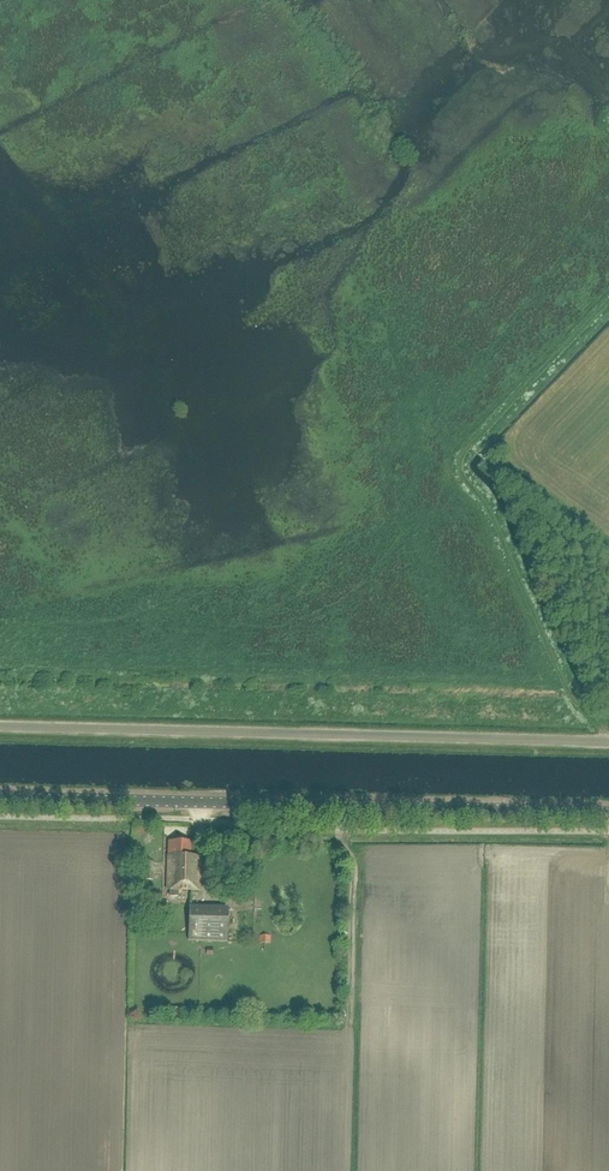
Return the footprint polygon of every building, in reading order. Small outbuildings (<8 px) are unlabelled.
[(191,842),(168,842),(167,891),(200,891),(201,857),(190,857),(191,842)] [(229,843),(216,843),(215,862),(229,862),(229,843)] [(228,913),(190,912),(189,941),(227,942),(228,913)]
